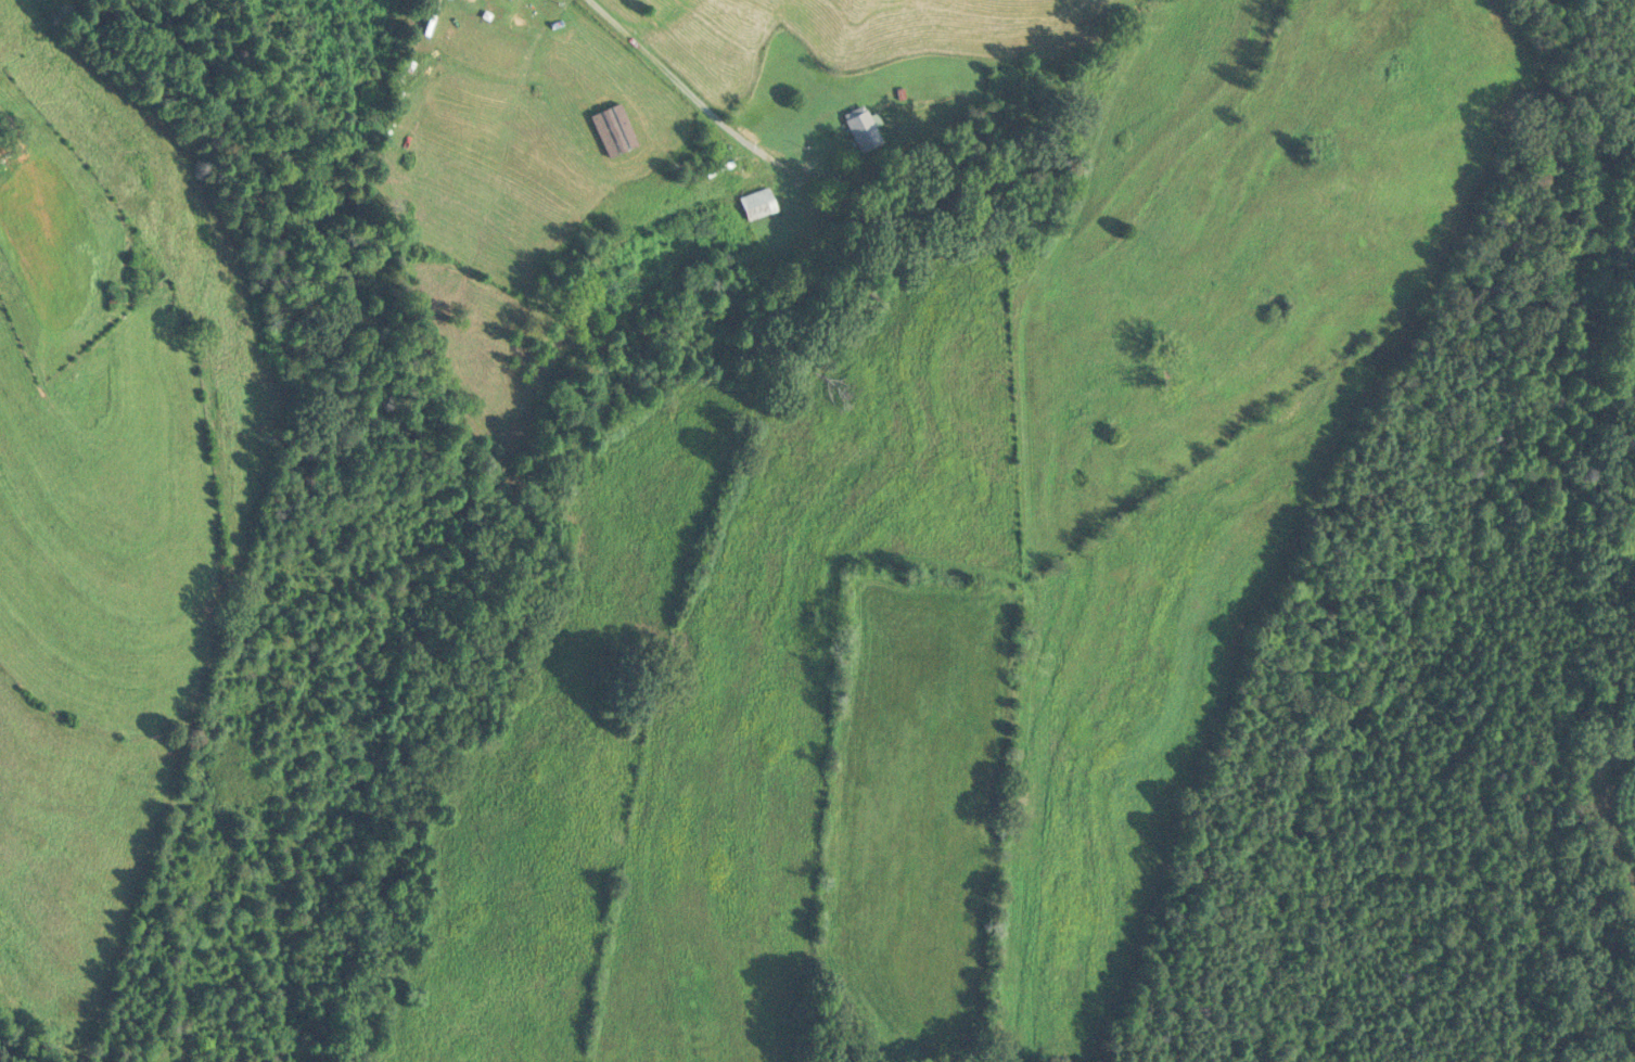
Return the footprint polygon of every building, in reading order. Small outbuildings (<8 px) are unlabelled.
[(775,209),(766,186),(737,197),(745,220),(775,209)]
